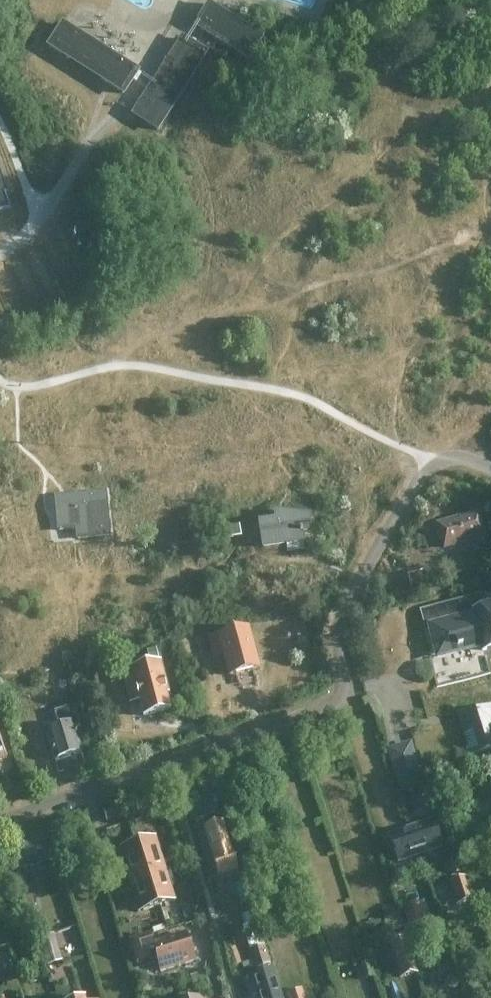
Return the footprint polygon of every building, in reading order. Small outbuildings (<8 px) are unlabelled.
[(207,4),(193,26),(248,61),(262,39),(207,4)] [(136,72),(62,25),(48,47),(122,94),(136,72)] [(132,115),(156,130),(204,54),(181,39),(132,115)] [(9,210),(0,182),(0,213),(9,210)] [(74,501),(55,502),(58,530),(76,528),(94,527),(95,537),(108,536),(104,492),(73,495),(74,501)] [(482,537),(476,514),(437,526),(444,548),(482,537)] [(259,525),(263,548),(285,545),(286,553),(303,551),(301,534),(302,534),(301,533),(307,532),(308,518),(276,515),(275,522),(259,525)] [(239,528),(224,530),(225,540),(241,538),(239,528)] [(424,572),(407,577),(410,588),(427,583),(424,572)] [(484,609),(481,597),(484,596),(484,595),(418,611),(419,613),(422,612),(427,629),(430,629),(435,652),(456,647),(457,649),(461,647),(461,645),(479,641),(482,651),(490,648),(490,607),(484,609)] [(219,635),(229,676),(257,669),(246,628),(219,635)] [(148,662),(158,659),(155,648),(145,651),(148,662)] [(490,674),(490,662),(439,662),(439,675),(490,674)] [(157,663),(130,670),(139,702),(143,716),(170,709),(157,663)] [(81,753),(73,727),(79,726),(73,705),(53,711),(58,729),(45,732),(54,761),(81,753)] [(459,717),(470,755),(490,749),(490,711),(490,707),(459,717)] [(410,743),(386,750),(397,787),(421,779),(410,743)] [(143,798),(147,809),(156,806),(153,795),(143,798)] [(137,812),(147,809),(143,798),(133,801),(137,812)] [(112,807),(115,819),(125,816),(122,804),(112,807)] [(106,822),(115,819),(112,807),(102,810),(106,822)] [(221,821),(201,827),(217,877),(236,871),(221,821)] [(432,822),(389,837),(397,862),(440,847),(432,822)] [(146,875),(164,870),(154,838),(136,844),(146,875)] [(118,850),(128,881),(146,875),(136,844),(118,850)] [(460,860),(443,865),(456,905),(472,900),(460,860)] [(164,870),(146,875),(156,907),(174,901),(164,870)] [(128,881),(131,891),(138,913),(156,907),(146,875),(128,881)] [(32,891),(23,893),(28,908),(36,905),(32,891)] [(419,903),(403,908),(409,927),(425,922),(419,903)] [(399,909),(381,915),(387,934),(404,928),(399,909)] [(253,924),(249,912),(239,915),(243,927),(253,924)] [(417,975),(404,932),(394,935),(396,943),(387,945),(398,980),(417,975)] [(54,934),(40,938),(48,965),(62,961),(54,934)] [(149,935),(128,942),(135,964),(155,958),(159,972),(193,962),(184,934),(152,944),(149,935)] [(264,947),(249,952),(255,971),(270,967),(264,947)] [(373,978),(368,963),(357,966),(361,981),(373,978)] [(252,977),(258,997),(280,997),(271,971),(252,977)] [(287,994),(288,997),(303,997),(300,990),(287,994)]
